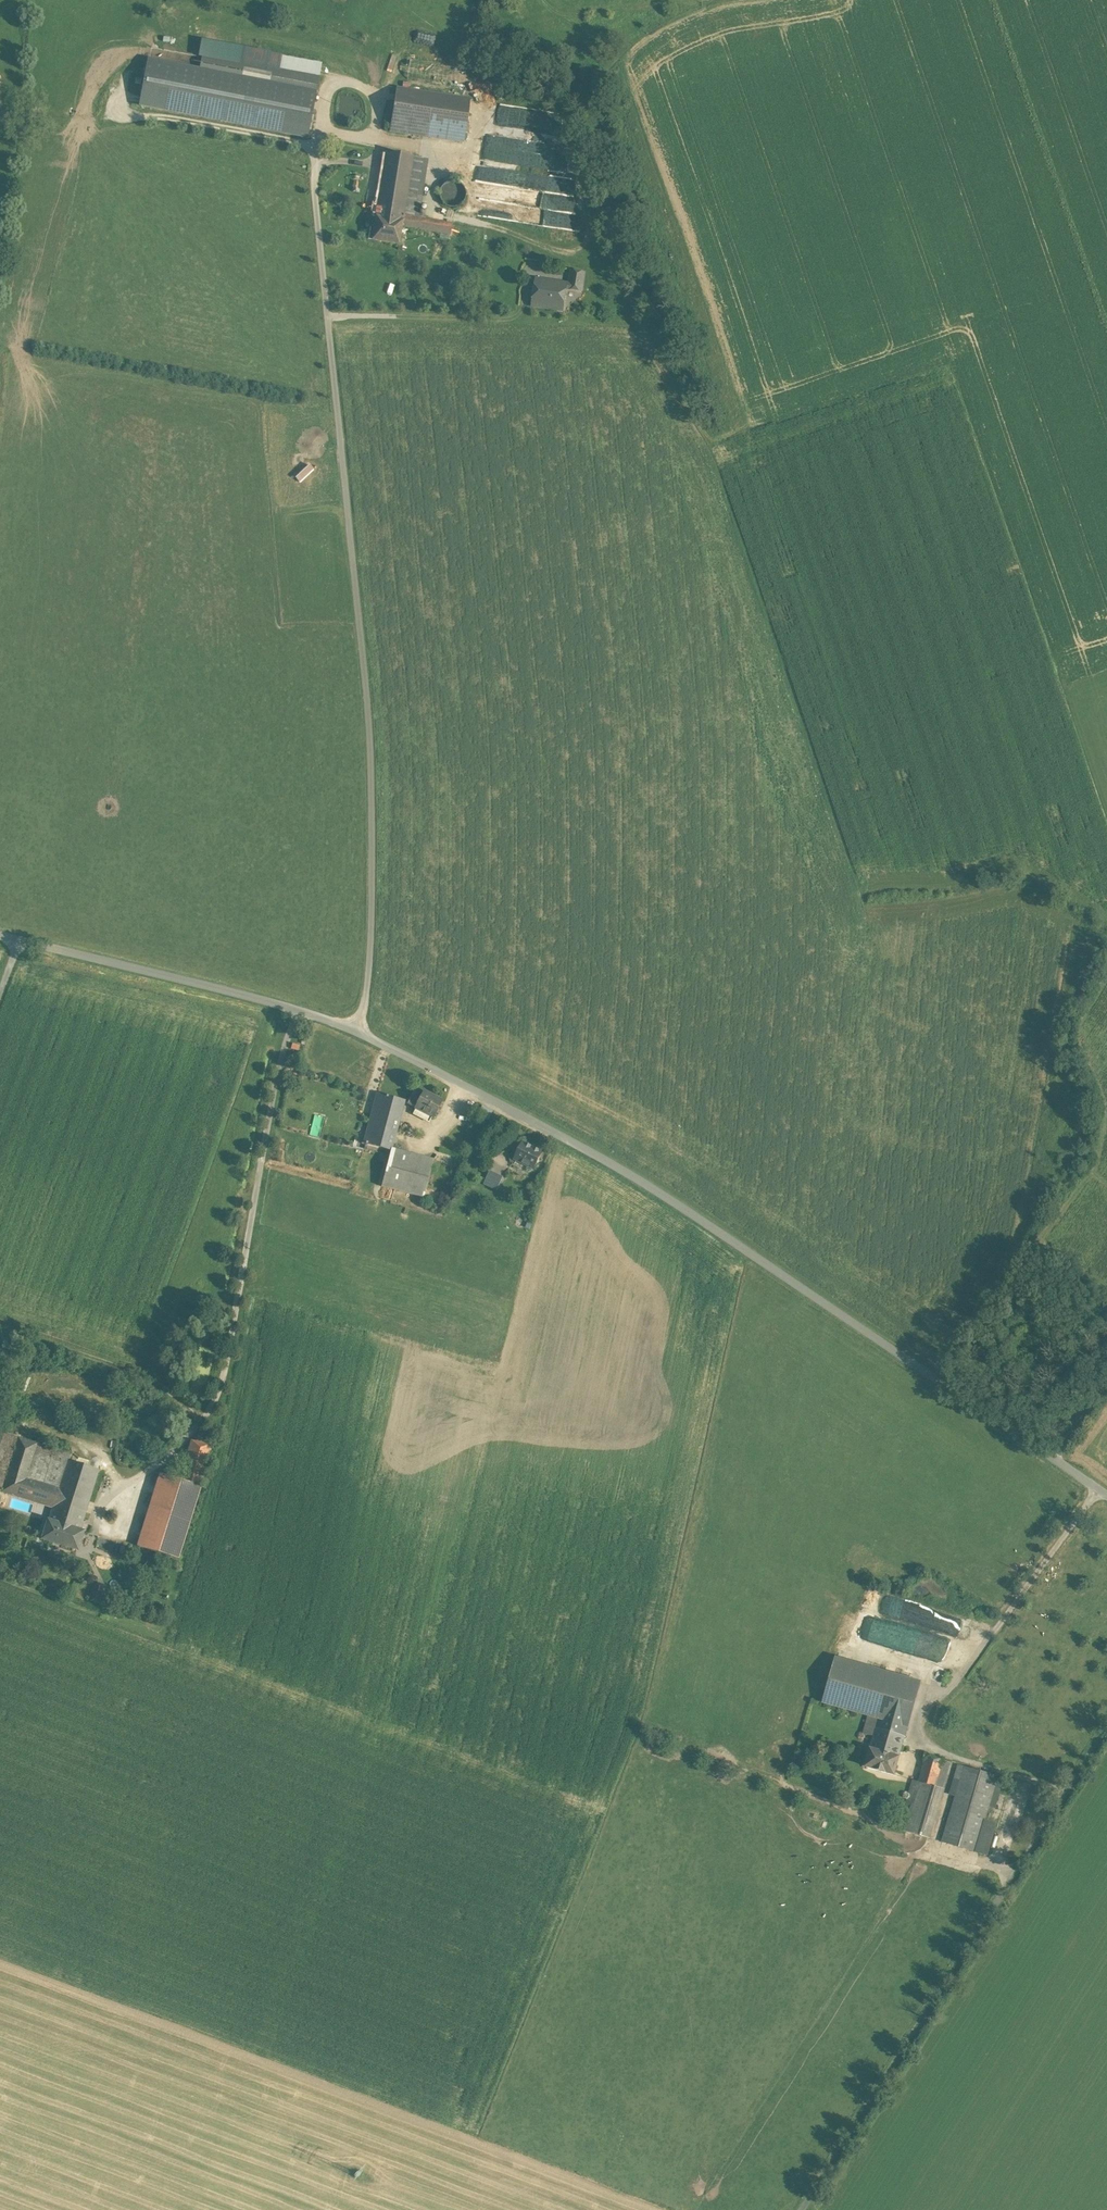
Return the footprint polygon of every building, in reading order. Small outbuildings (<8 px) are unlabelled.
[(307,137),(318,79),(202,57),(200,71),(149,61),(140,106),(307,137)] [(403,77),(460,84),(461,73),(444,70),(445,64),(406,59),(403,77)] [(471,98),(397,87),(390,131),(464,142),(471,98)] [(427,220),(404,216),(413,157),(386,153),(376,217),(403,221),(402,227),(451,235),(452,224),(427,220)] [(413,157),(404,216),(427,220),(427,217),(419,215),(428,160),(413,157)] [(465,199),(466,195),(465,190),(462,185),(458,183),(453,182),(448,183),(443,186),(441,190),(440,195),(441,200),(444,204),(448,207),(453,208),(458,207),(462,204),(465,199)] [(403,221),(376,217),(374,227),(370,226),(368,240),(399,245),(402,227),(403,221)] [(585,274),(572,272),(570,285),(569,289),(582,291),(585,274)] [(569,289),(570,285),(537,280),(533,306),(552,309),(553,307),(563,308),(566,289),(569,289)] [(442,1101),(423,1091),(421,1095),(413,1092),(408,1103),(415,1107),(415,1108),(416,1108),(432,1117),(434,1118),(442,1101)] [(403,1102),(378,1095),(365,1142),(390,1149),(403,1102)] [(493,1112),(482,1107),(477,1117),(488,1122),(493,1112)] [(432,1117),(416,1108),(413,1114),(429,1122),(432,1117)] [(314,1114),(308,1134),(319,1137),(324,1116),(314,1114)] [(543,1152),(523,1143),(515,1159),(535,1169),(543,1152)] [(433,1160),(391,1148),(381,1186),(423,1198),(433,1160)] [(485,1184),(497,1189),(503,1178),(491,1172),(485,1184)] [(0,1432),(0,1491),(2,1492),(18,1437),(0,1432)] [(198,1433),(196,1441),(191,1440),(181,1480),(201,1486),(214,1437),(198,1433)] [(38,1443),(18,1437),(2,1492),(53,1508),(49,1521),(80,1531),(99,1470),(69,1460),(68,1460),(59,1488),(27,1478),(38,1443)] [(71,1453),(38,1443),(27,1478),(59,1488),(68,1460),(69,1460),(71,1453)] [(181,1480),(160,1473),(137,1546),(179,1559),(201,1486),(181,1480)] [(49,1521),(48,1521),(43,1538),(77,1549),(82,1532),(80,1531),(49,1521)] [(105,1586),(95,1582),(90,1599),(99,1603),(105,1586)] [(920,1683),(836,1659),(824,1701),(869,1714),(879,1717),(876,1728),(905,1736),(920,1683)] [(879,1717),(869,1714),(863,1733),(874,1736),(876,1728),(879,1717)] [(905,1736),(876,1728),(874,1736),(870,1748),(899,1756),(905,1736)] [(899,1756),(870,1748),(865,1766),(894,1774),(899,1756)] [(943,1760),(927,1755),(919,1781),(936,1786),(943,1760)] [(943,1760),(936,1786),(944,1789),(952,1763),(943,1760)] [(959,1765),(950,1794),(956,1796),(964,1766),(959,1765)] [(956,1796),(942,1841),(976,1851),(985,1820),(990,1806),(998,1776),(964,1766),(956,1796)] [(998,1776),(990,1806),(995,1807),(1003,1778),(998,1776)] [(913,1780),(907,1803),(912,1805),(919,1781),(913,1780)] [(936,1786),(919,1781),(912,1805),(905,1830),(930,1838),(944,1789),(936,1786)] [(998,1824),(985,1820),(976,1851),(989,1855),(998,1824)]
